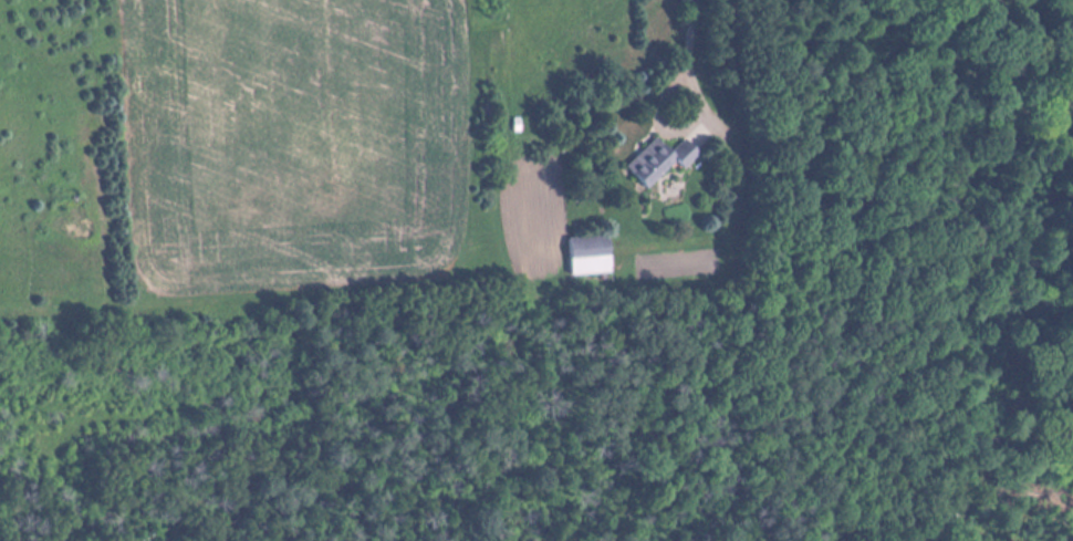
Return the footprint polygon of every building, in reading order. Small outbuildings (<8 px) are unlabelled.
[(676,161),(684,170),(699,155),(684,140),(670,153),(655,138),(624,167),(646,190),(676,161)] [(568,237),(568,275),(608,275),(608,237),(568,237)]
